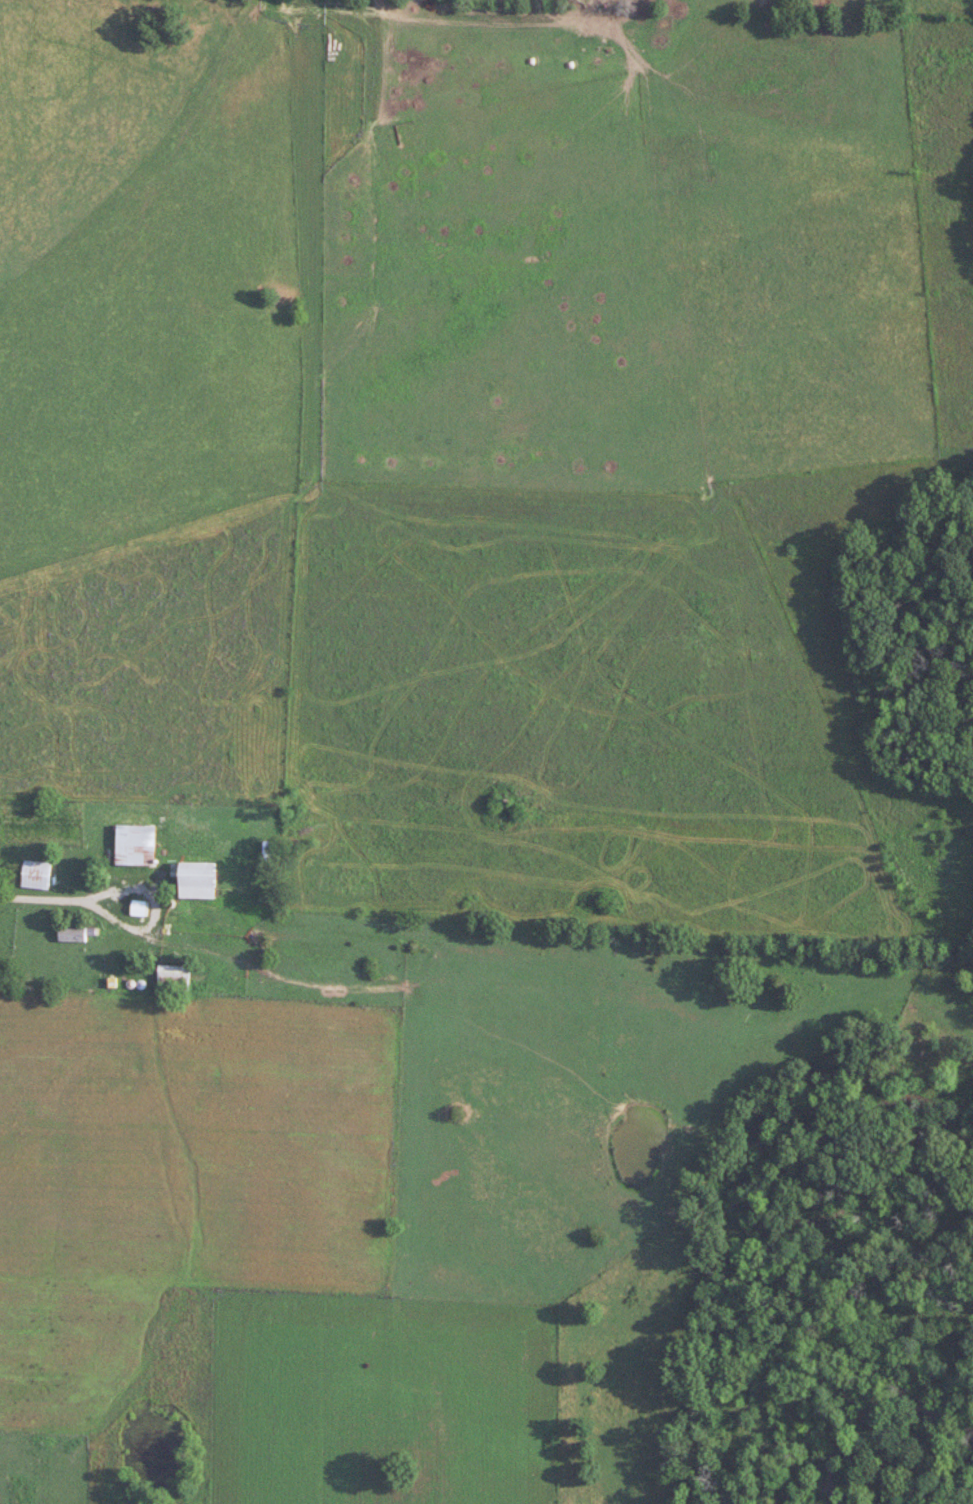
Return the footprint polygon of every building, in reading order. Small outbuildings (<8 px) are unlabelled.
[(115,825),(115,865),(154,865),(154,825),(115,825)] [(21,887),(50,890),(53,863),(25,859),(21,887)] [(167,863),(167,899),(212,899),(212,863),(167,863)] [(147,904),(134,900),(130,913),(143,917),(147,904)] [(58,941),(97,941),(97,928),(58,928),(58,941)] [(188,966),(157,966),(157,987),(188,987),(188,966)]
